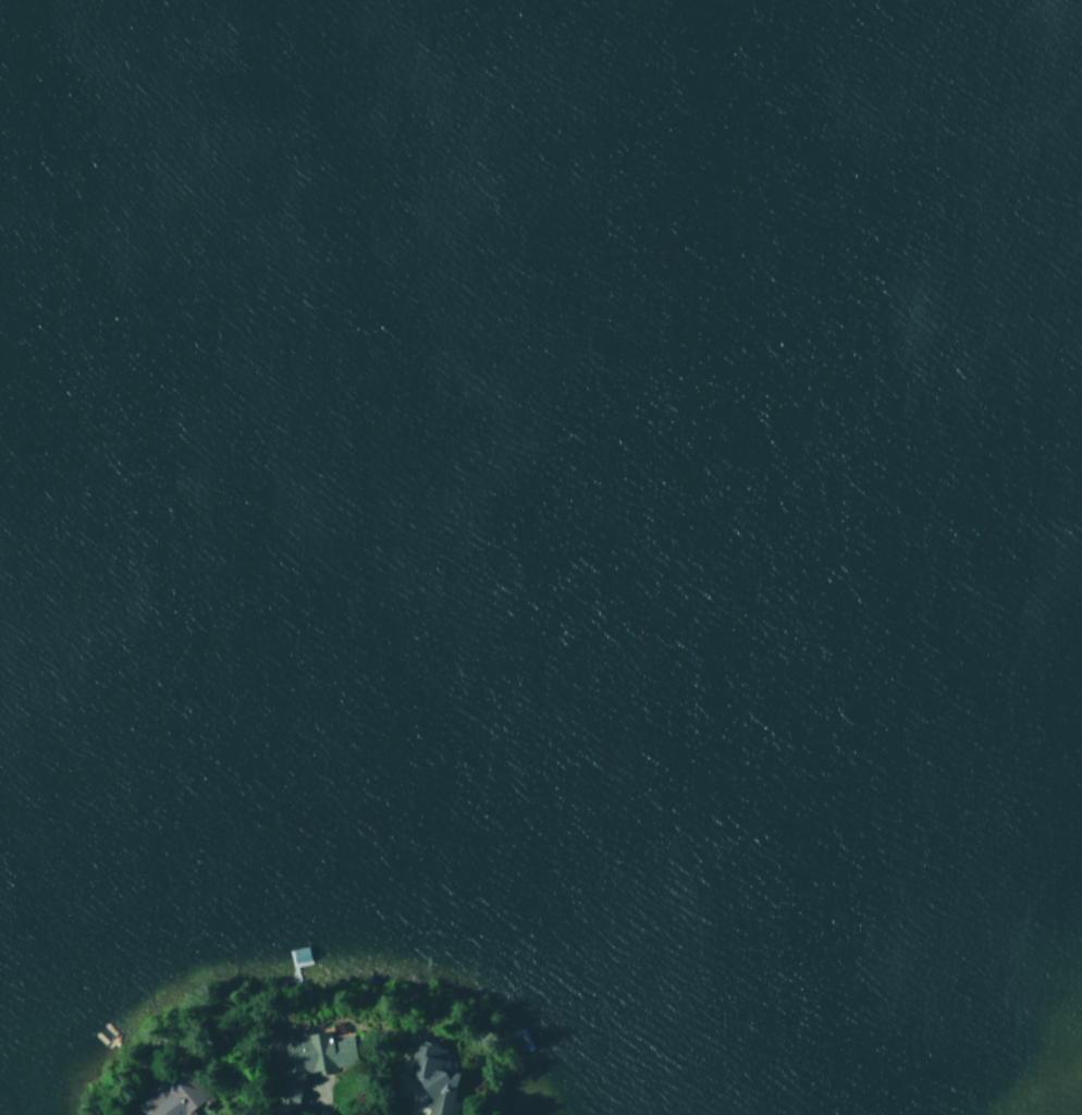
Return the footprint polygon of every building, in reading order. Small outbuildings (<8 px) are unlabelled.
[(284,950),(287,967),(306,963),(302,946),(284,950)] [(355,1065),(351,1034),(326,1037),(325,1030),(299,1033),(299,1035),(281,1037),(285,1065),(277,1066),(279,1080),(282,1079),(284,1091),(302,1088),(300,1072),(355,1065)] [(453,1101),(450,1100),(454,1087),(460,1088),(464,1075),(451,1071),(454,1062),(442,1059),(445,1047),(427,1042),(426,1044),(415,1041),(406,1076),(429,1082),(420,1114),(450,1114),(453,1101)] [(143,1114),(190,1114),(193,1112),(192,1110),(208,1098),(185,1066),(134,1103),(143,1114)]
